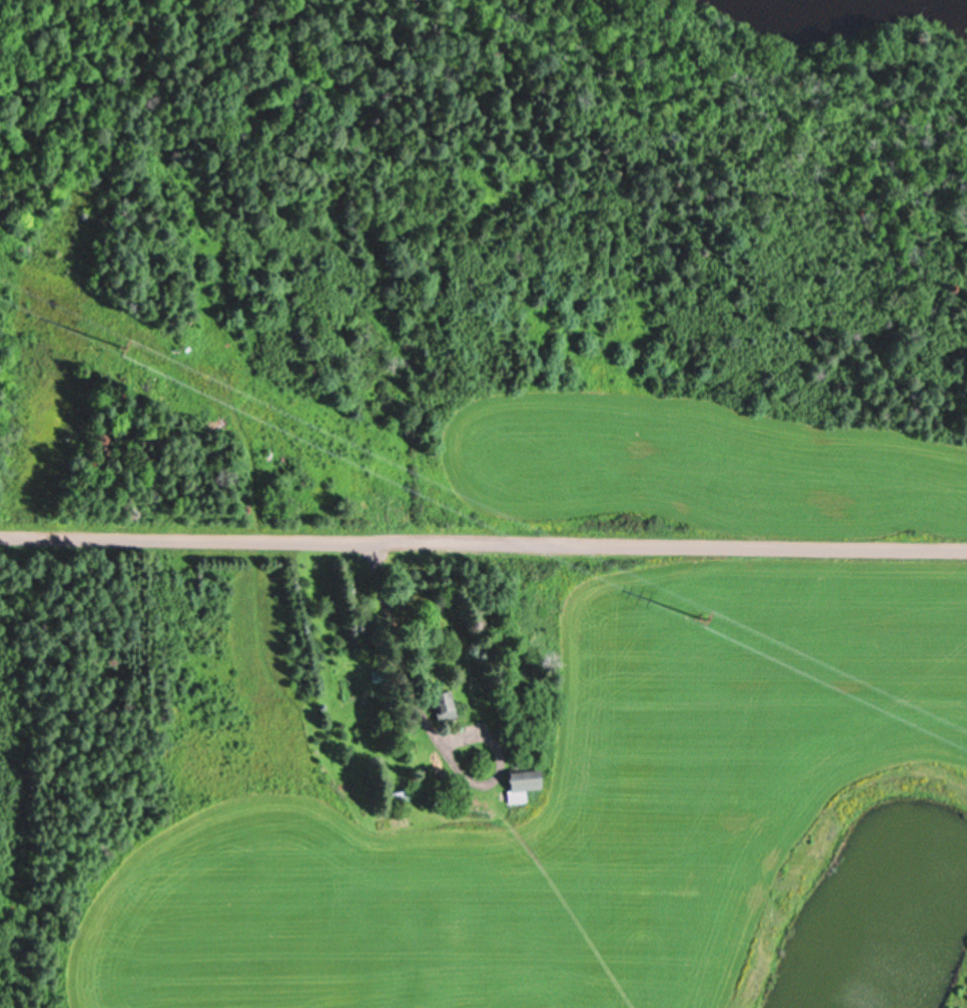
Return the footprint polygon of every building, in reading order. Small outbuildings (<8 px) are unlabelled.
[(435,719),(455,718),(451,688),(432,691),(435,719)] [(524,800),(523,788),(539,788),(538,769),(506,770),(508,801),(524,800)]
